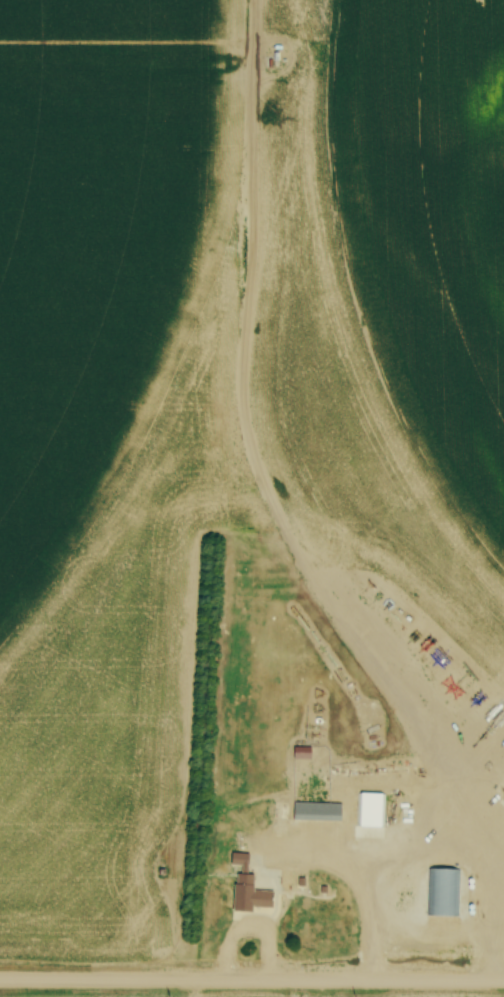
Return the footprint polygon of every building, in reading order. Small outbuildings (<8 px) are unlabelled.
[(358,792),(358,823),(384,824),(385,792),(358,792)] [(295,801),(295,821),(343,822),(343,802),(295,801)] [(234,851),(233,862),(243,863),(243,873),(237,873),(235,911),(250,912),(250,907),(272,908),(273,888),(255,887),(256,872),(251,872),(252,852),(234,851)] [(393,876),(395,874),(396,871),(396,868),(395,866),(394,864),(391,862),(389,861),(386,862),(384,863),(382,864),(381,866),(380,869),(380,871),(381,874),(383,876),(385,877),(388,877),(391,877),(393,876)] [(430,868),(429,914),(459,915),(459,869),(430,868)] [(394,916),(395,914),(395,913),(395,911),(394,909),(393,907),(391,907),(389,906),(387,907),(385,908),(384,909),(384,911),(384,913),(384,915),(385,916),(387,917),(388,918),(390,918),(392,917),(394,916)] [(408,917),(409,916),(410,914),(410,912),(409,910),(407,909),(405,908),(404,908),(402,908),(400,909),(399,911),(398,912),(398,914),(399,916),(400,917),(401,919),(403,919),(405,919),(407,919),(408,917)] [(421,928),(422,926),(422,924),(422,922),(421,920),(420,919),(418,918),(416,918),(414,919),(412,920),(411,921),(411,923),(411,925),(411,926),(412,928),(414,929),(415,930),(417,930),(419,929),(421,928)]
